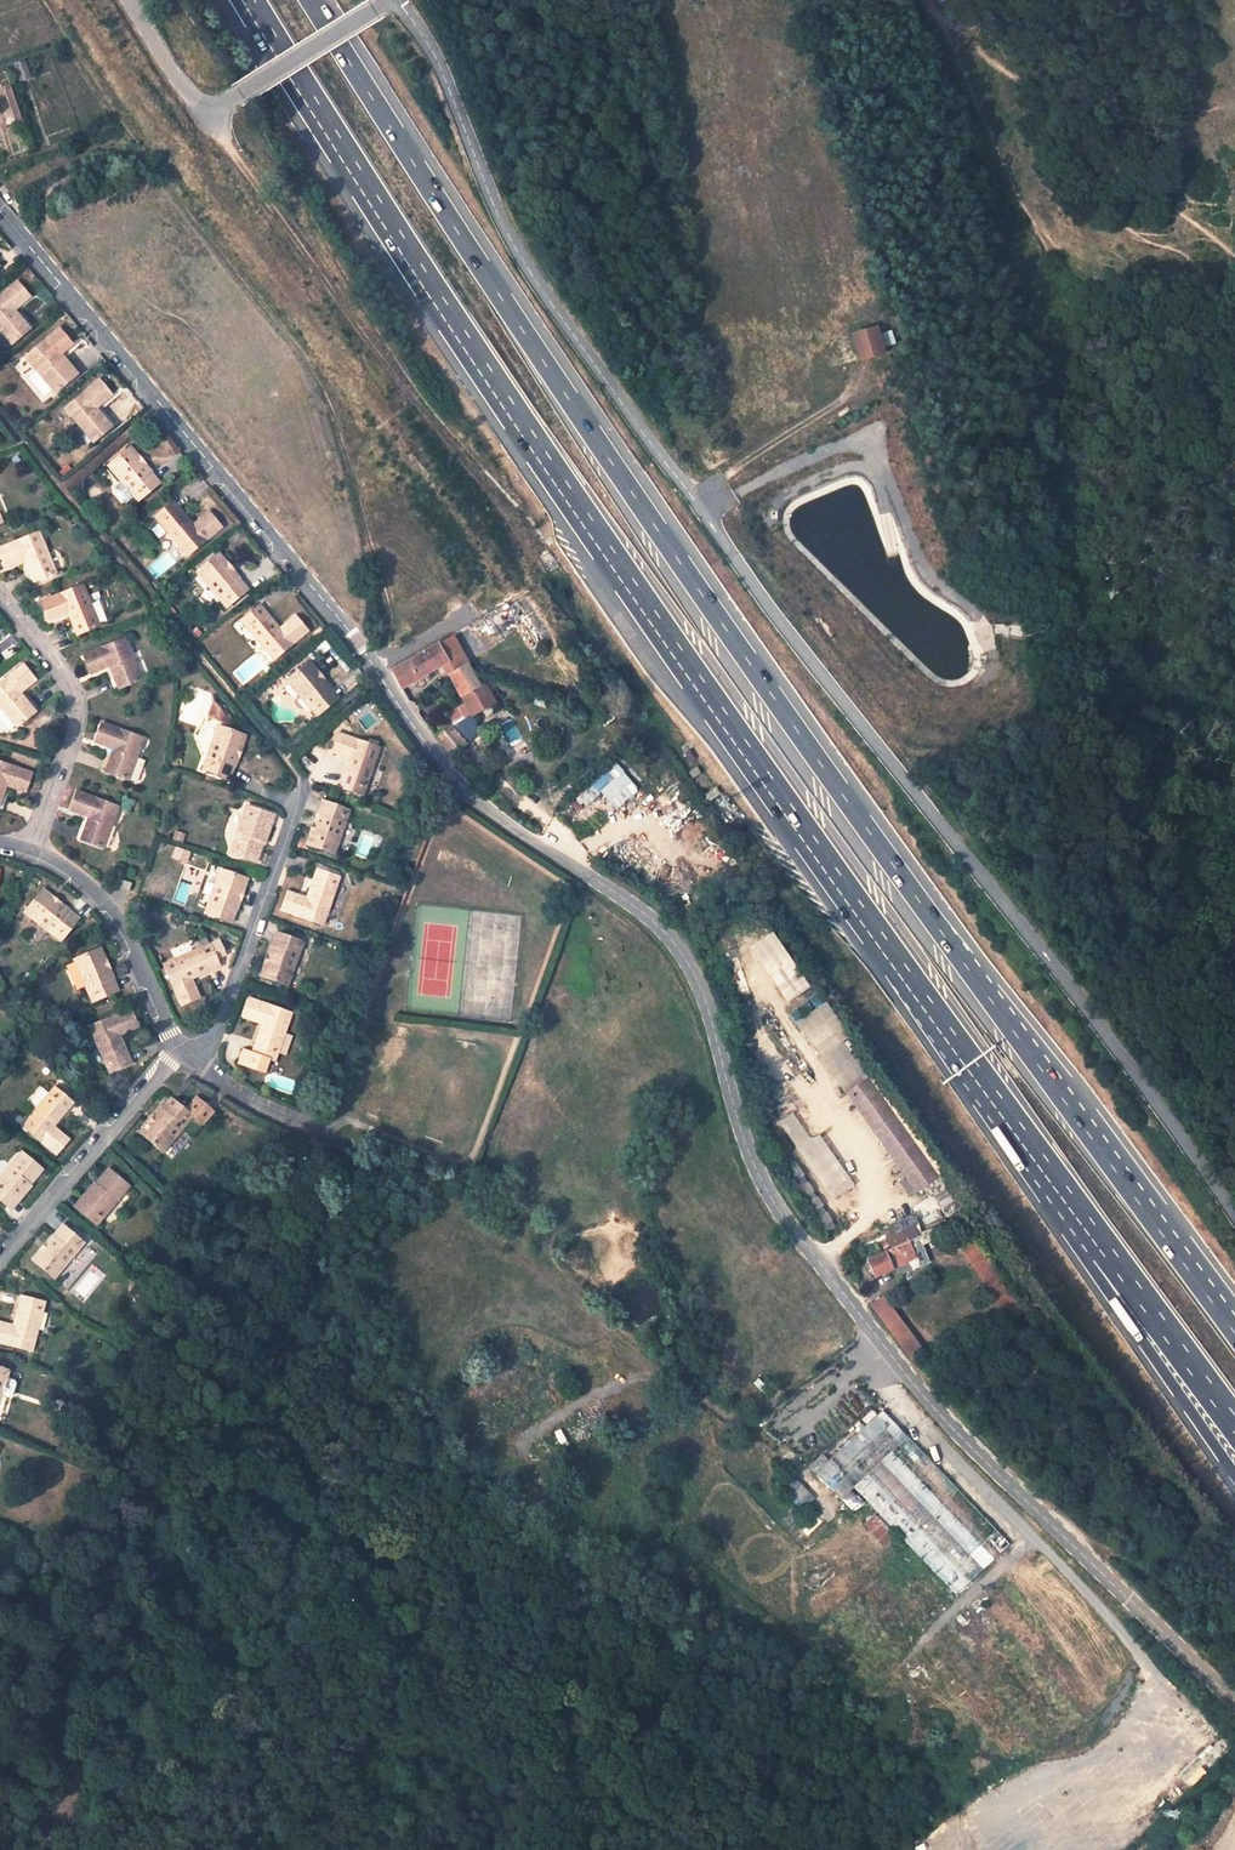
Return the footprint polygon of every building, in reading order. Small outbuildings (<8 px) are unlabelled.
[(15,123),(22,120),(11,88),(4,90),(15,123)] [(0,296),(0,325),(14,341),(32,326),(13,303),(18,299),(22,303),(32,295),(19,280),(0,296)] [(873,327),(850,334),(858,361),(880,353),(873,327)] [(58,328),(27,354),(56,388),(74,373),(61,358),(74,348),(58,328)] [(103,376),(68,405),(95,439),(114,424),(95,400),(101,395),(105,399),(114,391),(103,376)] [(133,444),(110,463),(140,498),(162,479),(133,444)] [(175,498),(156,513),(189,552),(222,523),(210,509),(199,517),(204,523),(198,527),(175,498)] [(0,549),(0,556),(5,568),(14,563),(11,556),(19,553),(32,581),(55,571),(39,532),(0,549)] [(220,550),(199,569),(228,604),(250,586),(220,550)] [(84,585),(43,602),(51,621),(59,617),(56,610),(66,606),(77,635),(100,625),(84,585)] [(262,602),(244,618),(275,656),(309,628),(297,613),(288,621),(292,626),(286,632),(262,602)] [(442,665),(450,677),(468,667),(451,636),(390,675),(401,692),(442,665)] [(126,637),(84,654),(91,672),(101,668),(99,661),(107,658),(119,686),(142,676),(126,637)] [(311,657),(288,676),(317,711),(340,693),(311,657)] [(36,707),(15,684),(22,678),(27,683),(35,677),(23,663),(0,683),(0,705),(17,724),(36,707)] [(481,691),(468,667),(450,677),(464,701),(481,691)] [(481,691),(464,701),(467,706),(473,715),(476,720),(500,705),(491,691),(484,689),(481,691)] [(229,716),(215,699),(210,712),(217,714),(216,717),(229,720),(229,716)] [(467,706),(447,720),(452,729),(473,715),(467,706)] [(145,736),(103,721),(96,739),(106,743),(109,736),(117,739),(106,769),(130,777),(145,736)] [(245,730),(219,722),(205,764),(231,773),(245,730)] [(380,744),(337,729),(330,747),(343,752),(346,745),(352,748),(340,783),(363,791),(380,744)] [(452,729),(437,739),(453,758),(468,747),(452,729)] [(0,761),(0,806),(3,807),(12,778),(21,781),(19,787),(29,790),(35,772),(0,761)] [(602,793),(615,809),(639,789),(617,762),(574,797),(583,808),(602,793)] [(121,804),(80,789),(73,807),(82,811),(85,804),(94,807),(83,836),(107,844),(121,804)] [(349,808),(323,798),(307,842),(334,851),(349,808)] [(270,808),(249,801),(233,849),(259,858),(266,838),(261,837),(270,808)] [(300,892),(288,888),(282,906),(323,921),(340,874),(318,865),(305,900),(298,898),(300,892)] [(248,874),(222,866),(207,909),(233,918),(248,874)] [(136,879),(123,874),(119,884),(132,889),(136,879)] [(46,895),(26,916),(59,947),(78,927),(46,895)] [(302,939),(276,930),(261,973),(287,983),(302,939)] [(212,942),(167,962),(185,1004),(202,996),(197,984),(190,987),(187,980),(222,965),(212,942)] [(97,954),(72,967),(92,1007),(117,995),(97,954)] [(292,1011),(250,996),(243,1014),(255,1018),(258,1011),(265,1013),(252,1048),(245,1046),(240,1059),(264,1068),(268,1055),(275,1058),(292,1011)] [(132,1016),(92,1033),(111,1079),(133,1069),(119,1035),(126,1032),(129,1038),(140,1033),(132,1016)] [(846,1095),(919,1192),(941,1175),(867,1078),(846,1095)] [(76,1114),(57,1097),(24,1135),(58,1165),(71,1150),(61,1141),(57,1146),(51,1141),(76,1114)] [(171,1100),(142,1136),(165,1154),(193,1118),(203,1127),(214,1114),(196,1099),(186,1112),(171,1100)] [(853,1185),(820,1132),(810,1138),(793,1112),(780,1120),(829,1199),(853,1185)] [(22,1160),(0,1186),(0,1208),(6,1213),(26,1191),(30,1194),(44,1179),(22,1160)] [(131,1191),(110,1174),(96,1190),(100,1193),(81,1215),(98,1230),(131,1191)] [(931,1231),(931,1230),(918,1236),(915,1230),(912,1232),(910,1229),(914,1227),(910,1218),(887,1229),(892,1239),(884,1243),(890,1252),(890,1253),(882,1258),(872,1262),(868,1264),(877,1282),(911,1265),(915,1273),(931,1265),(920,1245),(940,1236),(937,1228),(931,1231)] [(84,1251),(62,1234),(33,1268),(54,1286),(84,1251)] [(974,1242),(961,1250),(979,1276),(992,1268),(974,1242)] [(889,1311),(880,1301),(873,1306),(916,1361),(924,1356),(889,1311)] [(17,1303),(8,1339),(1,1338),(3,1332),(0,1332),(0,1351),(29,1358),(41,1309),(17,1303)] [(0,1377),(0,1414),(9,1379),(0,1377)] [(868,1499),(960,1593),(1014,1540),(881,1410),(830,1460),(825,1454),(810,1469),(854,1513),(868,1499)] [(800,1478),(786,1486),(799,1507),(813,1499),(800,1478)] [(885,1546),(895,1536),(873,1514),(863,1523),(885,1546)]
